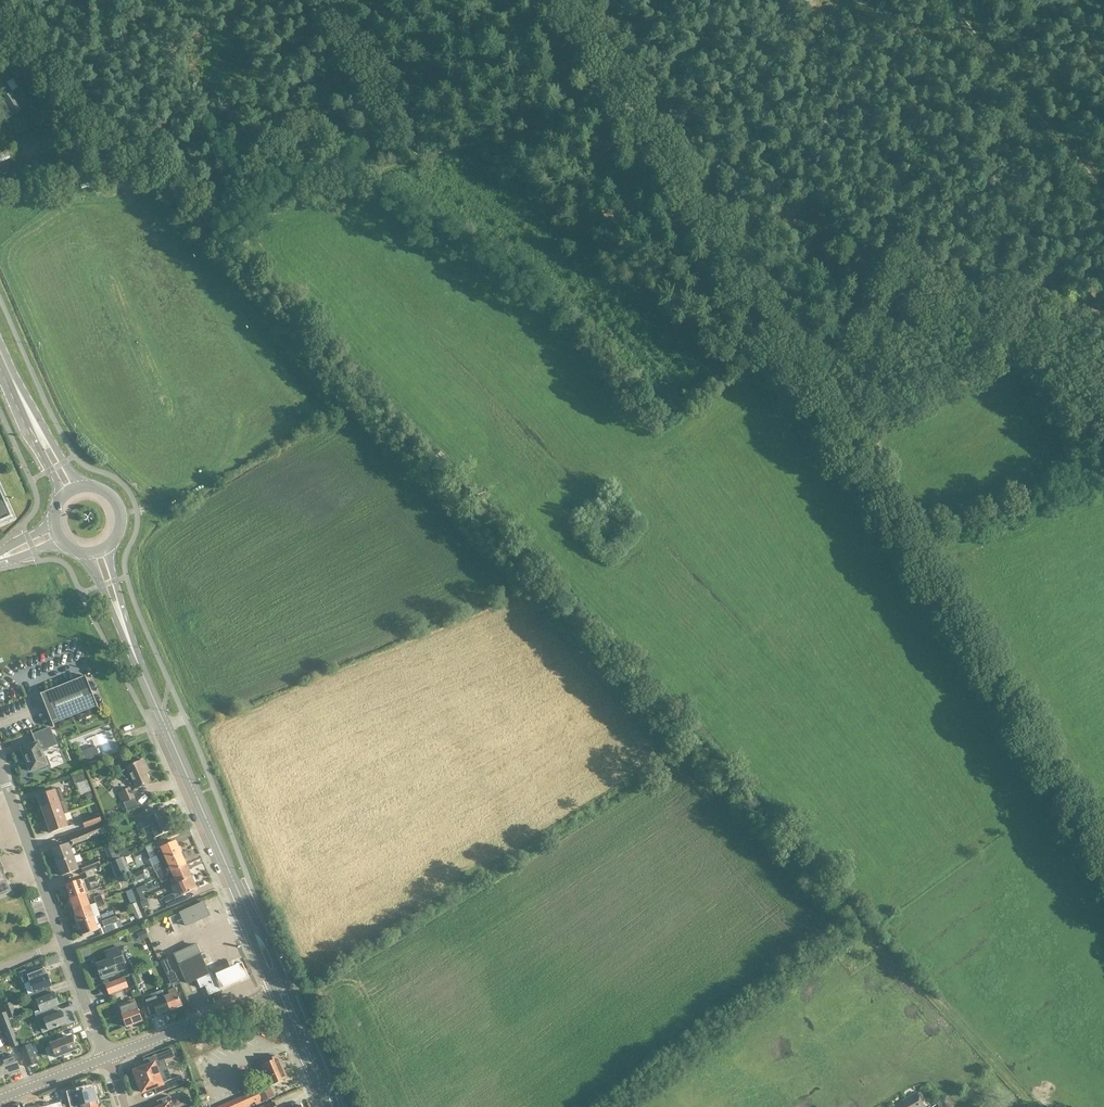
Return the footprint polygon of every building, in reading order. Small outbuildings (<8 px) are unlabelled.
[(13,92),(0,101),(0,110),(7,120),(19,112),(17,109),(21,106),(24,110),(26,109),(30,116),(39,110),(34,103),(32,104),(21,87),(20,88),(14,79),(7,83),(13,92)] [(11,517),(4,503),(7,501),(7,502),(8,502),(0,485),(0,522),(11,517)] [(98,708),(85,676),(85,677),(41,694),(40,694),(49,715),(48,715),(53,727),(54,727),(53,724),(97,707),(98,708)] [(45,741),(54,738),(50,728),(32,735),(36,744),(22,750),(31,772),(40,768),(41,770),(50,766),(46,758),(44,758),(41,751),(48,748),(47,748),(45,741)] [(99,757),(95,746),(91,748),(91,749),(82,752),(83,754),(82,755),(85,762),(99,757)] [(143,760),(127,767),(127,768),(120,773),(124,777),(125,776),(131,783),(133,785),(135,786),(136,789),(149,783),(143,770),(147,768),(143,760)] [(86,794),(92,792),(88,780),(86,773),(72,777),(75,784),(81,782),(86,794)] [(118,793),(123,803),(134,798),(129,788),(118,793)] [(42,809),(60,803),(56,790),(37,797),(42,809)] [(93,791),(92,792),(86,794),(85,794),(87,800),(95,797),(93,791)] [(64,814),(60,803),(42,809),(46,821),(64,815),(64,814)] [(155,814),(153,808),(135,816),(142,830),(151,826),(156,838),(171,831),(162,811),(155,814)] [(64,814),(64,815),(46,821),(50,833),(74,825),(70,812),(64,814)] [(98,815),(83,820),(85,828),(101,822),(98,815)] [(73,845),(109,832),(109,831),(106,823),(70,837),(73,845)] [(151,859),(157,856),(160,863),(181,854),(176,842),(166,846),(164,840),(146,848),(151,859)] [(73,857),(72,857),(68,845),(51,851),(56,864),(73,857)] [(73,857),(56,864),(61,876),(82,868),(81,866),(81,865),(80,862),(82,861),(79,854),(72,857),(73,857)] [(164,869),(166,874),(171,872),(186,865),(181,854),(160,863),(161,863),(163,869),(164,869)] [(97,859),(81,866),(83,872),(100,866),(97,859)] [(122,859),(112,862),(109,864),(116,881),(129,876),(122,859)] [(171,872),(176,884),(192,877),(187,866),(186,865),(171,872)] [(163,869),(157,872),(159,878),(166,874),(164,869),(163,869)] [(10,892),(0,870),(0,897),(10,892)] [(143,871),(133,875),(136,882),(146,878),(143,871)] [(169,879),(166,875),(166,874),(159,878),(161,883),(169,879)] [(192,877),(176,884),(177,884),(182,896),(187,894),(197,889),(192,878),(192,877)] [(65,887),(67,892),(65,893),(68,899),(70,899),(86,893),(86,894),(93,891),(90,884),(88,879),(89,879),(88,878),(88,879),(81,881),(65,887)] [(86,893),(70,899),(74,911),(90,905),(86,894),(86,893)] [(164,898),(169,908),(179,903),(174,893),(164,898)] [(103,900),(96,903),(98,908),(105,906),(103,900)] [(204,902),(180,913),(186,926),(210,916),(204,902)] [(90,905),(74,911),(78,923),(94,918),(90,905)] [(112,925),(114,924),(118,922),(116,916),(103,921),(104,927),(111,924),(112,925)] [(94,918),(78,923),(83,936),(99,930),(94,918)] [(167,918),(163,920),(168,933),(173,931),(167,918)] [(201,988),(205,986),(209,995),(220,990),(212,972),(208,974),(196,945),(175,954),(187,983),(197,979),(201,988)] [(127,969),(119,947),(105,953),(105,954),(106,953),(109,961),(97,965),(97,966),(95,967),(97,974),(99,973),(102,979),(118,973),(118,972),(127,969)] [(168,959),(161,962),(167,976),(174,973),(168,959)] [(161,962),(151,966),(159,984),(168,980),(161,962)] [(242,965),(216,976),(223,992),(249,980),(242,965)] [(51,986),(47,975),(45,975),(42,969),(44,968),(44,967),(27,974),(25,971),(19,973),(23,984),(29,982),(34,993),(47,988),(51,986)] [(145,982),(141,972),(134,974),(138,985),(145,982)] [(124,978),(106,985),(109,994),(128,987),(124,978)] [(170,1011),(182,1006),(175,986),(162,991),(165,997),(170,1011)] [(34,993),(29,995),(32,1003),(37,1001),(41,1012),(55,1007),(59,1005),(54,993),(50,995),(47,988),(34,993)] [(170,1011),(165,997),(159,1000),(156,994),(151,996),(153,1002),(158,1015),(170,1011)] [(142,1022),(138,1008),(135,1000),(120,1005),(123,1014),(122,1014),(127,1028),(142,1022)] [(4,1005),(11,1023),(22,1019),(20,1016),(18,1017),(13,1002),(4,1005)] [(41,1012),(35,1014),(43,1033),(66,1023),(62,1012),(57,1014),(55,1007),(41,1012)] [(13,1029),(11,1023),(7,1013),(0,1015),(6,1031),(13,1029)] [(19,1044),(13,1029),(6,1031),(12,1047),(19,1044)] [(71,1054),(70,1053),(77,1050),(71,1036),(51,1044),(57,1058),(64,1055),(65,1057),(71,1054)] [(30,1044),(20,1048),(27,1067),(38,1063),(30,1044)] [(175,1057),(172,1050),(144,1061),(146,1067),(134,1071),(135,1073),(133,1074),(137,1083),(169,1071),(165,1061),(175,1057)] [(7,1074),(20,1070),(15,1055),(8,1057),(6,1052),(0,1054),(2,1059),(7,1074)] [(270,1086),(287,1078),(277,1056),(260,1064),(270,1086)] [(155,1088),(157,1095),(185,1084),(182,1076),(172,1080),(169,1071),(137,1083),(140,1092),(142,1091),(143,1093),(155,1088)] [(275,1096),(270,1086),(258,1091),(258,1089),(218,1106),(244,1106),(250,1104),(250,1103),(255,1100),(257,1104),(275,1096)] [(97,1102),(94,1089),(79,1093),(79,1090),(70,1093),(72,1098),(74,1106),(78,1106),(97,1102)] [(917,1093),(893,1106),(925,1106),(917,1093)] [(170,1096),(157,1101),(159,1106),(174,1106),(170,1096)] [(952,1106),(948,1097),(937,1101),(939,1106),(952,1106)]
